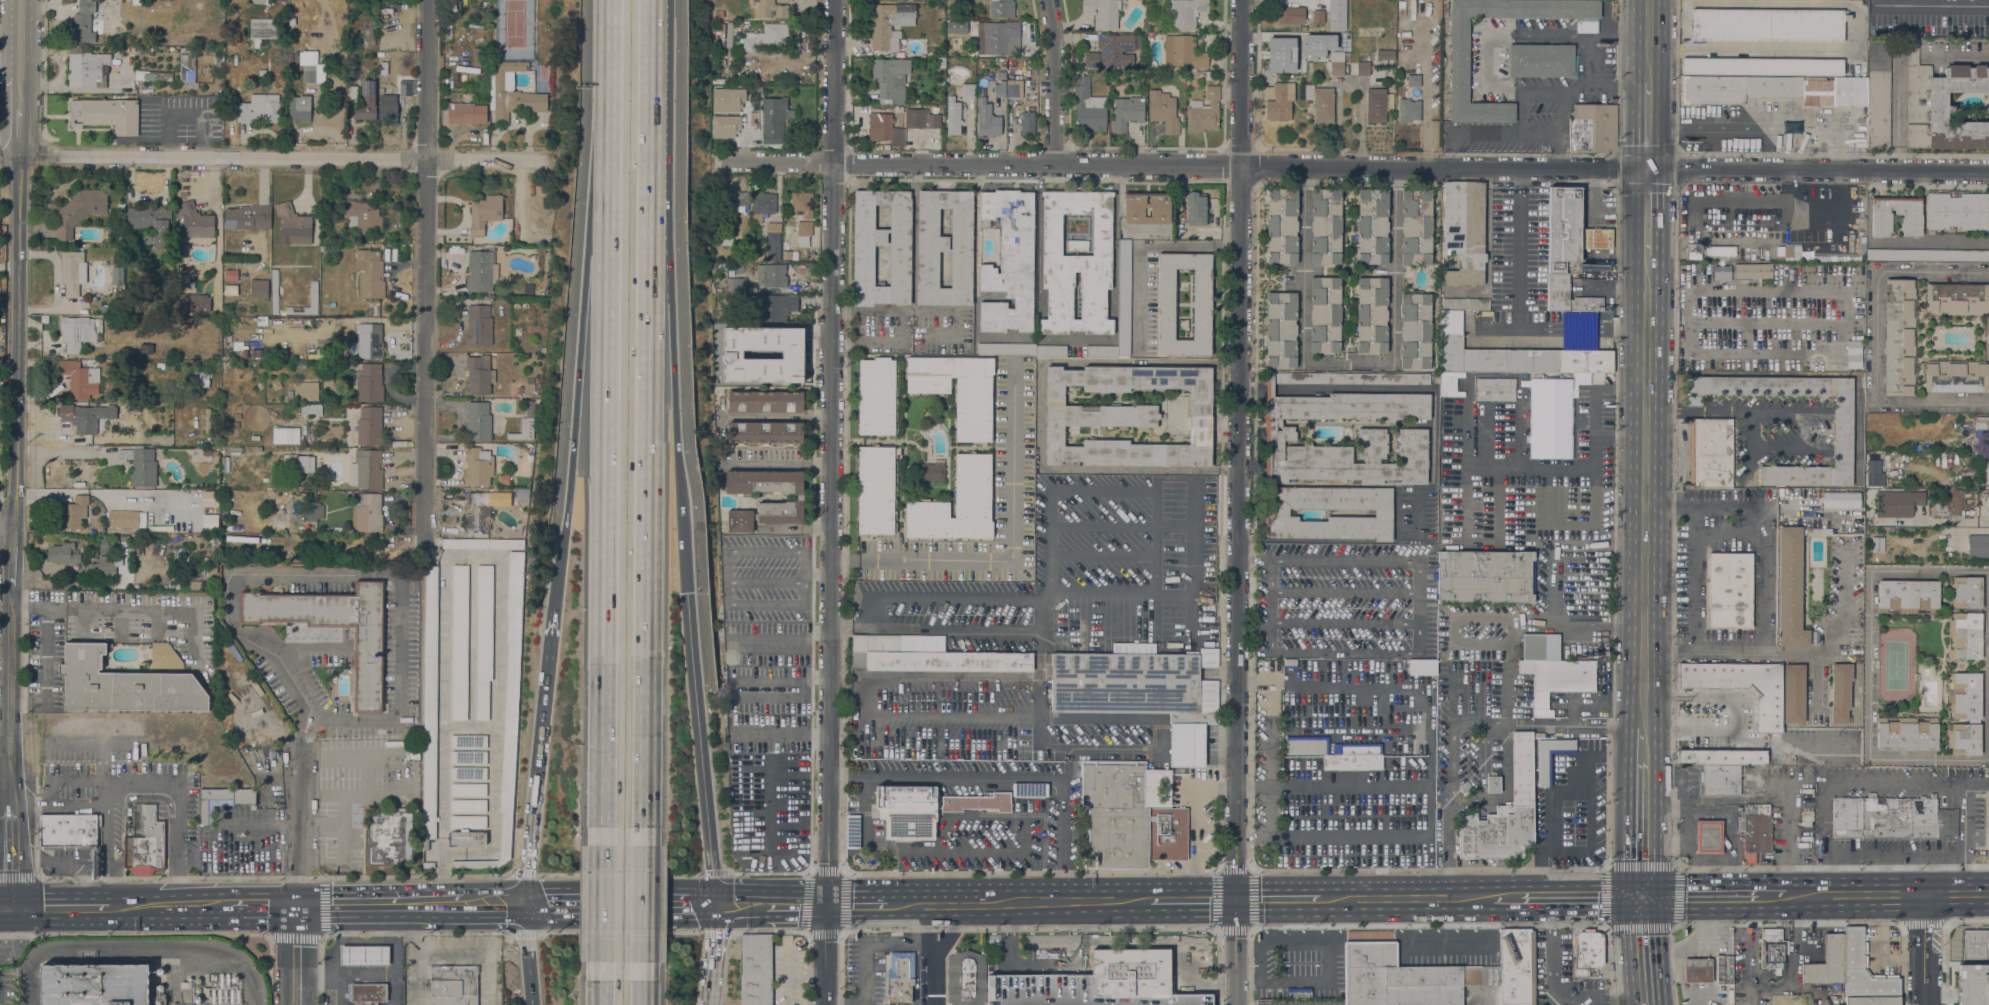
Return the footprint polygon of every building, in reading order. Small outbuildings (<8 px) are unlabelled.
[(78,14),(78,0),(95,0),(95,12),(102,12),(102,34),(95,34),(95,43),(70,42),(71,19),(73,19),(73,14),(78,14)] [(752,2),(752,0),(774,0),(774,4),(788,4),(788,18),(757,17),(757,2),(752,2)] [(990,1),(990,0),(1015,0),(1014,18),(1009,18),(1009,17),(989,17),(990,1)] [(1081,12),(1081,0),(1120,0),(1120,10),(1117,10),(1117,30),(1093,29),(1094,15),(1096,15),(1096,13),(1097,9),(1094,9),(1094,12),(1081,12)] [(1166,10),(1166,0),(1208,0),(1208,1),(1209,1),(1209,10),(1208,10),(1208,13),(1197,12),(1197,16),(1195,16),(1195,30),(1172,30),(1172,11),(1166,10)] [(1449,122),(1450,0),(1596,0),(1600,0),(1600,18),(1598,18),(1598,33),(1576,33),(1576,18),(1469,17),(1468,103),(1514,103),(1514,124),(1510,124),(1510,122),(1449,122)] [(1397,15),(1397,1),(1405,1),(1405,15),(1397,15)] [(871,4),(895,4),(915,4),(915,17),(914,17),(914,25),(891,25),(891,30),(900,30),(900,38),(898,38),(898,42),(899,42),(899,49),(898,49),(898,50),(871,50),(871,4)] [(1304,7),(1304,24),(1282,24),(1282,23),(1278,23),(1278,15),(1282,15),(1282,7),(1304,7)] [(1843,10),(1843,11),(1847,11),(1847,15),(1850,15),(1850,21),(1843,21),(1843,42),(1704,41),(1704,43),(1691,43),(1691,9),(1843,10)] [(1313,10),(1324,10),(1324,24),(1312,23),(1313,10)] [(260,49),(250,49),(250,19),(273,19),(273,24),(282,24),(281,38),(260,38),(260,46),(260,49)] [(452,34),(442,34),(442,27),(446,27),(446,19),(451,19),(452,28),(452,34)] [(375,20),(375,45),(369,45),(369,27),(365,27),(365,20),(375,20)] [(964,30),(964,32),(947,31),(947,21),(965,21),(964,30)] [(733,23),(731,48),(725,47),(727,22),(733,23)] [(977,22),(1004,23),(1004,22),(1019,22),(1019,55),(977,54),(977,22)] [(787,23),(787,36),(785,36),(785,45),(755,45),(755,51),(742,51),(742,32),(754,32),(754,33),(763,33),(763,23),(787,23)] [(1134,34),(1134,51),(1120,51),(1120,54),(1133,54),(1133,66),(1119,66),(1119,65),(1111,65),(1111,70),(1090,70),(1090,67),(1085,67),(1085,63),(1084,63),(1084,56),(1085,56),(1085,52),(1098,52),(1098,34),(1134,34)] [(1312,34),(1312,44),(1298,44),(1298,34),(1312,34)] [(1164,35),(1195,35),(1195,49),(1193,49),(1193,55),(1195,55),(1195,52),(1208,52),(1208,68),(1189,68),(1189,66),(1172,66),(1172,65),(1164,65),(1164,35)] [(167,44),(167,39),(174,39),(174,37),(191,38),(190,45),(167,44)] [(1867,40),(1890,40),(1889,148),(1866,148),(1867,106),(1867,79),(1867,40)] [(1985,68),(1988,68),(1988,92),(1947,92),(1947,106),(1953,106),(1953,113),(1947,113),(1947,127),(1956,127),(1956,121),(1988,122),(1988,150),(1927,149),(1928,147),(1906,147),(1906,124),(1927,124),(1927,122),(1906,122),(1906,43),(1918,43),(1918,65),(1931,65),(1931,77),(1943,77),(1943,67),(1947,67),(1948,65),(1967,65),(1967,67),(1974,67),(1974,65),(1985,65),(1985,68)] [(1573,45),(1573,56),(1576,56),(1576,54),(1578,54),(1577,78),(1569,78),(1569,77),(1508,76),(1509,44),(1573,45)] [(1293,65),(1294,65),(1294,71),(1274,71),(1274,67),(1273,67),(1273,50),(1275,50),(1275,45),(1293,45),(1293,65)] [(135,47),(135,52),(130,52),(130,54),(123,54),(123,56),(113,55),(113,46),(135,47)] [(68,87),(68,79),(67,79),(67,72),(68,72),(69,47),(82,47),(81,52),(90,52),(90,54),(110,54),(110,60),(116,60),(116,63),(121,64),(121,73),(102,73),(102,75),(106,75),(106,88),(68,87)] [(179,47),(194,47),(194,50),(198,50),(198,57),(194,57),(194,82),(192,82),(192,87),(187,87),(187,82),(179,82),(179,47)] [(488,67),(473,67),(473,66),(471,66),(471,55),(473,55),(473,48),(488,48),(488,67)] [(1394,50),(1394,60),(1381,60),(1381,61),(1376,61),(1376,50),(1394,50)] [(304,65),(299,65),(299,52),(303,52),(303,51),(317,51),(317,64),(325,64),(325,82),(304,82),(304,65)] [(1330,51),(1344,52),(1343,76),(1331,75),(1331,69),(1328,69),(1326,66),(1326,61),(1330,61),(1330,51)] [(945,67),(937,67),(937,58),(945,58),(945,67)] [(1843,59),(1843,76),(1682,74),(1682,58),(1843,59)] [(904,104),(879,104),(879,99),(878,99),(878,82),(871,82),(871,59),(892,60),(892,59),(910,59),(910,74),(904,74),(904,104)] [(490,61),(528,62),(528,70),(526,70),(526,71),(513,71),(513,91),(520,91),(519,93),(547,93),(547,111),(508,111),(508,124),(494,124),(494,110),(490,110),(490,61)] [(1370,62),(1370,65),(1373,65),(1373,70),(1370,70),(1370,75),(1356,75),(1356,62),(1370,62)] [(134,80),(135,70),(144,71),(144,68),(150,68),(149,71),(173,72),(172,82),(134,80)] [(399,96),(399,75),(397,75),(397,70),(400,70),(400,68),(411,68),(411,96),(408,96),(399,96)] [(996,79),(996,71),(1005,71),(1005,79),(996,79)] [(1407,74),(1420,75),(1420,87),(1407,87),(1407,74)] [(1088,97),(1105,97),(1105,132),(1103,132),(1103,131),(1092,131),(1092,132),(1091,132),(1091,129),(1076,129),(1076,109),(1075,109),(1075,100),(1074,100),(1074,85),(1077,85),(1077,76),(1088,76),(1088,97)] [(1867,106),(1802,106),(1802,99),(1744,98),(1744,105),(1682,104),(1682,77),(1826,78),(1826,80),(1833,80),(1833,78),(1867,79),(1867,106)] [(374,106),(376,106),(375,120),(354,119),(354,106),(361,106),(361,80),(375,80),(374,106)] [(1005,97),(994,97),(994,84),(999,84),(999,80),(1005,80),(1005,97)] [(1022,80),(1022,98),(1018,98),(1018,97),(1006,97),(1007,80),(1022,80)] [(1294,83),(1294,101),(1291,101),(1291,120),(1286,120),(1286,121),(1269,121),(1269,119),(1265,119),(1265,99),(1260,99),(1260,87),(1272,87),(1272,83),(1294,83)] [(962,84),(974,84),(974,97),(962,97),(962,84)] [(1333,123),(1314,123),(1314,99),(1305,99),(1305,84),(1313,84),(1313,88),(1333,88),(1333,123)] [(1219,86),(1219,100),(1217,100),(1217,101),(1218,101),(1218,130),(1203,129),(1203,132),(1186,132),(1186,107),(1190,107),(1190,100),(1201,100),(1201,105),(1208,105),(1209,101),(1209,100),(1205,100),(1205,85),(1219,86)] [(357,98),(346,98),(347,86),(357,86),(357,98)] [(1367,88),(1386,88),(1386,94),(1395,94),(1395,111),(1385,111),(1385,123),(1366,123),(1367,88)] [(1164,121),(1149,121),(1149,99),(1148,99),(1148,90),(1160,90),(1159,93),(1169,93),(1169,97),(1175,97),(1175,117),(1178,117),(1178,122),(1179,122),(1179,135),(1164,135),(1164,121)] [(278,94),(278,101),(279,101),(279,122),(236,122),(237,103),(250,103),(250,94),(278,94)] [(289,122),(290,97),(299,97),(299,95),(310,95),(310,122),(289,122)] [(380,95),(396,95),(397,124),(388,124),(388,120),(379,120),(379,105),(380,105),(380,95)] [(947,96),(954,96),(954,102),(960,102),(960,120),(962,120),(962,124),(960,124),(960,135),(947,135),(947,96)] [(762,98),(782,98),(782,97),(787,97),(786,110),(786,118),(783,118),(783,132),(782,132),(782,144),(761,144),(762,111),(759,111),(759,106),(762,106),(762,98)] [(977,97),(985,97),(985,103),(991,103),(990,116),(1001,116),(1001,135),(977,135),(977,97)] [(1114,103),(1114,98),(1129,99),(1129,97),(1139,97),(1139,98),(1144,99),(1143,122),(1136,122),(1136,120),(1130,120),(1130,121),(1126,121),(1125,134),(1111,134),(1111,121),(1114,121),(1114,103)] [(1398,99),(1409,99),(1409,102),(1414,102),(1414,101),(1420,101),(1420,120),(1410,120),(1410,123),(1398,123),(1398,99)] [(137,101),(137,136),(115,136),(114,136),(114,125),(81,125),(81,128),(69,128),(70,100),(76,100),(136,101),(137,101)] [(471,123),(471,124),(466,124),(466,123),(448,123),(448,102),(474,103),(474,105),(486,105),(486,123),(471,123)] [(1569,152),(1569,118),(1572,118),(1572,104),(1616,105),(1616,145),(1609,153),(1569,152)] [(1021,112),(1034,112),(1034,135),(1021,135),(1021,112)] [(891,114),(891,118),(894,118),(894,123),(891,123),(891,140),(869,140),(869,114),(891,114)] [(910,114),(926,114),(926,128),(909,128),(910,114)] [(928,114),(939,114),(939,128),(928,128),(928,114)] [(1855,122),(1866,121),(1866,152),(1855,152),(1855,122)] [(1483,253),(1486,253),(1486,262),(1483,261),(1483,285),(1476,285),(1476,287),(1469,287),(1469,285),(1457,285),(1457,287),(1450,287),(1450,285),(1443,285),(1443,271),(1458,271),(1458,268),(1460,268),(1461,253),(1455,253),(1455,250),(1443,250),(1443,187),(1444,182),(1484,182),(1484,189),(1483,253)] [(1266,263),(1267,188),(1298,189),(1297,216),(1296,216),(1296,221),(1297,221),(1297,231),(1296,231),(1295,236),(1297,237),(1297,264),(1266,263)] [(1548,275),(1549,188),(1580,188),(1580,230),(1584,230),(1584,229),(1612,229),(1612,248),(1580,248),(1580,273),(1569,273),(1569,275),(1548,275)] [(748,192),(748,205),(737,205),(737,212),(727,212),(727,206),(724,206),(724,192),(733,192),(733,189),(738,189),(738,192),(748,192)] [(1310,221),(1312,221),(1312,216),(1311,216),(1311,189),(1340,189),(1340,264),(1310,264),(1310,221)] [(1357,264),(1358,189),(1388,189),(1388,217),(1386,217),(1386,222),(1388,222),(1388,232),(1386,232),(1386,237),(1388,237),(1387,264),(1357,264)] [(100,190),(100,192),(106,192),(106,214),(88,213),(72,228),(72,240),(57,240),(57,212),(78,193),(79,190),(100,190)] [(994,192),(994,190),(1019,190),(1019,192),(1035,192),(1032,332),(1018,332),(1018,329),(1005,328),(1005,332),(979,332),(979,302),(1007,302),(1007,308),(1014,308),(1014,298),(1004,298),(1004,295),(1006,295),(1006,291),(979,291),(980,264),(992,264),(992,268),(996,268),(996,273),(999,273),(1000,216),(995,216),(995,219),(989,219),(989,228),(980,228),(980,192),(994,192)] [(1432,190),(1431,217),(1433,217),(1432,238),(1431,238),(1431,265),(1401,265),(1401,237),(1403,237),(1403,232),(1401,232),(1401,222),(1403,222),(1403,217),(1401,217),(1402,190),(1432,190)] [(853,306),(854,191),(910,191),(910,198),(911,198),(910,305),(895,305),(895,304),(872,303),(872,306),(853,306)] [(916,305),(916,284),(917,284),(918,191),(973,191),(972,305),(916,305)] [(1084,334),(1084,331),(1068,331),(1068,334),(1040,333),(1040,319),(1047,319),(1047,288),(1042,288),(1043,195),(1041,195),(1041,191),(1114,192),(1114,196),(1112,196),(1111,289),(1106,289),(1106,319),(1113,320),(1113,334),(1084,334)] [(1170,224),(1124,223),(1124,198),(1123,198),(1123,192),(1171,193),(1171,198),(1170,198),(1170,224)] [(1187,192),(1190,192),(1195,192),(1197,192),(1197,196),(1205,196),(1205,202),(1208,202),(1208,211),(1206,211),(1206,225),(1187,225),(1187,192)] [(776,194),(776,213),(761,213),(761,223),(752,223),(752,212),(750,212),(750,202),(752,203),(752,199),(753,199),(753,193),(776,194)] [(812,193),(812,218),(804,218),(804,217),(796,217),(796,215),(791,215),(791,193),(812,193)] [(1959,194),(1988,194),(1988,230),(1958,230),(1958,226),(1947,226),(1947,230),(1926,230),(1926,194),(1947,194),(1947,198),(1959,198),(1959,194)] [(470,201),(477,201),(477,199),(485,199),(485,195),(502,195),(502,220),(485,220),(485,223),(484,223),(484,237),(473,237),(473,238),(470,238),(470,201)] [(1922,198),(1922,205),(1921,205),(1921,214),(1922,214),(1921,236),(1903,236),(1903,232),(1900,232),(1901,218),(1903,218),(1903,214),(1894,214),(1894,210),(1889,210),(1889,213),(1891,213),(1891,226),(1895,227),(1895,236),(1889,236),(1889,237),(1872,237),(1872,205),(1871,205),(1871,198),(1922,198)] [(180,215),(177,204),(193,199),(196,212),(199,212),(199,215),(214,215),(214,219),(215,219),(215,223),(214,223),(214,237),(183,237),(183,215),(180,215)] [(311,244),(279,244),(279,235),(281,235),(281,216),(277,217),(274,205),(290,200),(294,213),(297,213),(297,216),(311,216),(311,244)] [(382,233),(357,233),(357,226),(348,226),(348,222),(349,222),(350,219),(348,219),(348,216),(343,216),(343,200),(355,200),(355,202),(376,202),(376,208),(378,208),(378,216),(382,216),(382,233)] [(167,248),(154,248),(155,243),(151,243),(151,244),(141,244),(141,234),(154,234),(154,229),(127,228),(127,208),(142,208),(142,206),(152,206),(152,205),(153,205),(153,204),(160,204),(160,206),(162,206),(162,207),(171,207),(171,222),(168,222),(167,248)] [(225,229),(225,209),(239,209),(239,206),(249,206),(249,205),(270,205),(270,229),(225,229)] [(811,221),(811,236),(797,236),(797,227),(795,227),(795,223),(797,223),(797,221),(811,221)] [(780,223),(780,261),(767,260),(767,245),(766,245),(766,222),(780,223)] [(732,245),(721,245),(720,232),(732,232),(732,245)] [(1118,240),(1131,240),(1130,356),(1117,356),(1117,346),(1118,240)] [(1792,261),(1784,261),(1784,258),(1784,257),(1784,246),(1792,246),(1793,246),(1793,244),(1799,244),(1799,246),(1801,246),(1801,254),(1805,256),(1805,261),(1792,261)] [(1735,246),(1735,257),(1729,257),(1729,260),(1718,260),(1718,257),(1708,257),(1701,257),(1701,248),(1707,248),(1707,246),(1735,246)] [(492,292),(466,291),(466,275),(469,276),(470,271),(468,271),(468,251),(485,251),(485,249),(490,250),(490,251),(494,251),(494,264),(492,264),(492,292)] [(1865,249),(1988,250),(1988,262),(1865,262),(1865,249)] [(384,298),(359,298),(360,269),(356,269),(356,250),(370,250),(370,251),(379,251),(380,260),(382,260),(383,281),(385,281),(384,298)] [(61,252),(83,252),(83,283),(79,283),(79,297),(65,297),(65,284),(61,284),(61,278),(60,276),(60,271),(61,269),(61,252)] [(1158,354),(1158,254),(1211,254),(1210,355),(1158,354)] [(225,273),(225,262),(238,262),(238,273),(225,273)] [(1713,281),(1713,266),(1720,266),(1720,262),(1723,262),(1724,266),(1731,266),(1731,281),(1713,281)] [(785,264),(786,273),(784,273),(784,276),(787,276),(787,287),(763,287),(763,286),(757,287),(756,265),(785,264)] [(1770,264),(1770,279),(1733,279),(1733,264),(1770,264)] [(123,285),(112,284),(113,266),(123,266),(123,285)] [(1569,300),(1573,300),(1573,297),(1603,297),(1603,311),(1548,311),(1548,275),(1569,275),(1569,300)] [(1340,278),(1339,353),(1310,352),(1310,310),(1312,310),(1312,305),(1310,305),(1310,277),(1340,278)] [(746,278),(746,292),(727,292),(727,278),(746,278)] [(1387,278),(1387,305),(1385,305),(1385,310),(1387,310),(1387,321),(1386,321),(1386,326),(1387,326),(1387,353),(1357,353),(1357,326),(1356,326),(1357,305),(1358,278),(1387,278)] [(251,279),(268,280),(268,298),(251,298),(251,279)] [(1885,279),(1915,280),(1914,396),(1884,395),(1885,279)] [(318,282),(317,315),(285,314),(285,315),(280,315),(280,311),(285,311),(285,307),(293,307),(304,308),(304,307),(310,307),(311,282),(318,282)] [(1988,284),(1988,312),(1986,312),(1986,315),(1927,314),(1927,312),(1925,312),(1925,284),(1988,284)] [(1266,368),(1267,292),(1297,293),(1297,320),(1295,320),(1295,325),(1297,325),(1296,336),(1295,336),(1295,341),(1296,341),(1296,368),(1266,368)] [(178,314),(179,294),(207,294),(207,298),(210,298),(210,312),(190,312),(190,314),(178,314)] [(1431,294),(1430,320),(1432,320),(1431,342),(1430,342),(1430,369),(1400,369),(1401,341),(1402,341),(1402,336),(1401,336),(1401,326),(1402,326),(1402,321),(1401,321),(1401,294),(1431,294)] [(797,312),(786,312),(786,322),(757,322),(757,295),(797,295),(797,312)] [(1442,310),(1443,298),(1489,298),(1489,301),(1489,310),(1462,310),(1442,310)] [(466,345),(466,329),(467,329),(468,305),(489,305),(489,317),(492,318),(492,346),(466,345)] [(1611,373),(1439,372),(1439,310),(1442,310),(1462,310),(1462,349),(1612,350),(1611,373)] [(93,341),(80,341),(80,354),(66,354),(66,341),(62,341),(62,329),(60,329),(60,317),(89,317),(89,319),(93,319),(93,341)] [(381,342),(384,342),(384,358),(358,358),(358,333),(357,333),(357,323),(382,324),(381,342)] [(185,335),(184,328),(195,326),(196,333),(185,335)] [(762,342),(762,333),(788,333),(788,327),(798,327),(798,360),(776,360),(776,342),(762,342)] [(744,328),(756,328),(755,336),(744,336),(744,328)] [(203,333),(211,332),(212,343),(204,344),(203,333)] [(1861,341),(1861,368),(1847,368),(1846,341),(1861,341)] [(977,354),(977,343),(1035,344),(1035,345),(1035,355),(977,354)] [(1035,345),(1066,345),(1066,357),(1035,357),(1035,355),(1035,345)] [(1117,357),(1086,357),(1086,345),(1117,346),(1117,356),(1117,357)] [(330,360),(319,360),(319,346),(330,346),(330,360)] [(222,352),(221,360),(211,359),(211,352),(222,352)] [(467,395),(467,389),(465,389),(466,385),(467,385),(467,381),(466,381),(466,379),(468,379),(468,370),(466,370),(466,357),(480,357),(480,355),(489,355),(489,370),(490,370),(495,370),(495,383),(490,383),(490,395),(467,395)] [(859,434),(859,433),(857,433),(857,423),(859,423),(859,421),(857,421),(857,411),(859,411),(859,408),(857,408),(857,386),(859,386),(859,369),(858,369),(858,362),(859,362),(859,360),(874,360),(874,359),(875,359),(875,357),(890,357),(890,360),(895,360),(895,361),(898,361),(897,371),(895,371),(895,386),(897,386),(897,400),(894,400),(894,411),(897,411),(897,431),(894,431),(894,435),(859,434)] [(994,357),(993,374),(991,374),(991,441),(955,441),(955,440),(952,440),(952,430),(956,430),(956,428),(952,428),(952,420),(956,420),(956,402),(953,402),(953,393),(956,393),(956,391),(953,391),(953,381),(956,381),(956,377),(950,377),(950,393),(943,393),(943,396),(932,396),(932,393),(930,393),(930,396),(920,396),(920,393),(918,393),(918,396),(908,396),(908,393),(907,393),(907,357),(994,357)] [(99,399),(70,399),(70,375),(57,375),(57,360),(76,360),(76,361),(80,361),(80,368),(99,368),(99,399)] [(1924,391),(1925,363),(1926,363),(1926,361),(1985,362),(1985,364),(1987,364),(1987,392),(1924,391)] [(361,363),(381,363),(381,377),(382,377),(382,385),(383,385),(383,402),(358,402),(358,376),(355,376),(355,371),(361,371),(361,363)] [(1082,465),(1082,461),(1061,461),(1061,465),(1046,465),(1046,366),(1062,366),(1062,370),(1083,370),(1083,366),(1211,368),(1210,466),(1082,465)] [(194,387),(194,371),(209,371),(209,372),(211,372),(211,377),(209,377),(209,388),(194,387)] [(333,389),(323,388),(323,372),(333,372),(333,389)] [(1273,396),(1329,397),(1329,393),(1430,393),(1430,419),(1422,419),(1422,418),(1404,418),(1404,419),(1388,419),(1388,417),(1370,417),(1370,419),(1355,419),(1355,417),(1337,417),(1337,419),(1281,418),(1281,426),(1294,426),(1294,431),(1296,431),(1296,440),(1283,440),(1283,460),(1285,460),(1285,446),(1303,446),(1303,444),(1312,444),(1312,446),(1352,446),(1352,463),(1364,463),(1364,459),(1357,459),(1358,428),(1386,428),(1386,434),(1387,434),(1387,442),(1385,442),(1385,444),(1387,444),(1387,453),(1385,453),(1385,459),(1379,459),(1379,463),(1404,463),(1404,459),(1399,459),(1399,453),(1396,453),(1396,444),(1399,445),(1399,443),(1396,443),(1396,434),(1399,434),(1399,429),(1427,429),(1427,459),(1428,459),(1428,467),(1427,467),(1426,484),(1400,484),(1400,482),(1383,482),(1383,483),(1379,483),(1379,484),(1364,484),(1364,483),(1360,483),(1360,482),(1351,482),(1351,479),(1288,479),(1288,483),(1265,483),(1265,433),(1264,433),(1264,417),(1265,417),(1266,374),(1274,374),(1274,372),(1430,374),(1430,384),(1273,383),(1273,396)] [(1851,486),(1758,485),(1758,466),(1769,466),(1769,462),(1772,462),(1772,466),(1833,467),(1834,396),(1713,395),(1713,399),(1710,399),(1710,395),(1702,395),(1702,406),(1685,406),(1685,376),(1852,378),(1851,486)] [(1515,378),(1515,401),(1475,400),(1475,378),(1515,378)] [(1529,458),(1573,458),(1573,379),(1530,379),(1529,458)] [(274,391),(271,384),(279,380),(282,387),(274,391)] [(294,398),(294,382),(318,382),(318,398),(294,398)] [(728,412),(728,391),(803,392),(803,412),(728,412)] [(535,417),(526,417),(526,412),(523,412),(523,407),(525,407),(525,401),(535,400),(535,399),(539,399),(539,403),(535,403),(535,417)] [(465,440),(465,424),(467,424),(467,415),(468,415),(468,402),(488,402),(488,414),(491,414),(491,440),(465,440)] [(315,415),(315,413),(307,413),(307,415),(300,415),(300,405),(322,405),(322,415),(315,415)] [(75,434),(75,425),(72,425),(72,419),(60,419),(60,406),(116,407),(116,419),(106,419),(106,430),(97,430),(97,434),(75,434)] [(357,445),(357,419),(360,419),(360,407),(381,407),(381,431),(383,431),(383,445),(357,445)] [(1975,417),(1988,417),(1988,429),(1975,429),(1975,417)] [(507,433),(521,433),(521,418),(533,418),(532,440),(506,440),(507,433)] [(1732,487),(1689,487),(1689,419),(1732,419),(1732,487)] [(803,443),(727,442),(728,422),(803,422),(803,443)] [(298,428),(272,427),(272,443),(298,444),(298,428)] [(490,477),(489,485),(483,485),(483,488),(479,488),(479,485),(466,485),(466,486),(465,486),(465,469),(467,469),(467,461),(465,461),(465,447),(481,447),(480,451),(490,451),(490,456),(493,456),(493,477),(490,477)] [(858,458),(856,458),(857,448),(858,448),(858,447),(894,447),(900,448),(900,458),(894,458),(894,475),(896,475),(896,482),(894,482),(894,485),(897,485),(896,496),(894,496),(894,512),(896,512),(896,521),(893,521),(893,522),(896,523),(896,533),(893,533),(893,534),(877,534),(877,536),(874,536),(874,534),(858,534),(858,533),(856,533),(856,523),(858,523),(858,520),(856,520),(856,510),(858,510),(858,508),(856,508),(856,498),(858,498),(858,495),(856,495),(857,473),(858,473),(858,471),(857,471),(857,461),(858,461),(858,458)] [(130,486),(130,467),(132,467),(132,459),(118,459),(118,449),(133,449),(133,448),(154,448),(154,461),(156,461),(156,487),(130,486)] [(382,488),(357,488),(357,487),(350,487),(349,463),(355,463),(355,449),(381,449),(381,469),(382,469),(382,488)] [(297,454),(297,468),(283,468),(283,457),(284,457),(284,455),(288,454),(288,453),(293,453),(293,454),(297,454)] [(990,521),(992,521),(992,538),(905,537),(906,501),(949,502),(949,518),(955,518),(955,515),(952,515),(952,505),(955,505),(955,465),(952,465),(952,455),(955,455),(955,454),(991,454),(990,521)] [(1865,485),(1883,486),(1883,472),(1878,471),(1879,454),(1866,454),(1865,485)] [(314,456),(314,472),(298,472),(298,456),(309,456),(314,456)] [(221,457),(229,457),(228,472),(221,472),(221,457)] [(944,481),(915,481),(915,463),(944,464),(944,481)] [(725,471),(803,471),(802,523),(757,523),(757,520),(752,520),(752,532),(727,532),(727,510),(753,511),(753,515),(757,515),(757,503),(784,503),(784,502),(793,502),(793,500),(797,500),(797,495),(794,495),(794,493),(790,493),(790,492),(779,492),(779,491),(772,491),(772,492),(762,492),(762,491),(750,491),(750,494),(742,494),(742,497),(735,497),(733,495),(733,493),(725,493),(725,471)] [(1375,541),(1375,536),(1373,536),(1373,539),(1272,538),(1272,537),(1265,536),(1265,511),(1271,511),(1271,487),(1392,488),(1391,541),(1375,541)] [(497,500),(497,489),(512,490),(512,500),(497,500)] [(516,498),(516,489),(529,490),(528,499),(516,498)] [(218,507),(218,491),(201,491),(201,507),(218,507)] [(1924,492),(1924,505),(1912,505),(1912,517),(1876,517),(1876,491),(1924,492)] [(307,501),(294,501),(294,495),(301,495),(301,492),(307,492),(307,501)] [(352,504),(356,505),(356,492),(365,493),(381,493),(380,514),(382,514),(382,532),(380,532),(356,531),(356,526),(352,526),(352,504)] [(490,530),(464,530),(464,513),(466,513),(466,492),(488,492),(488,493),(493,494),(492,505),(490,505),(490,530)] [(1822,509),(1823,492),(1860,493),(1860,509),(1822,509)] [(88,505),(86,505),(86,518),(83,518),(82,529),(79,529),(79,530),(75,530),(75,529),(70,529),(70,530),(68,530),(68,529),(67,529),(67,530),(64,530),(64,529),(58,529),(58,503),(74,503),(75,495),(88,495),(88,505)] [(324,518),(316,518),(316,520),(313,520),(313,518),(307,518),(307,517),(300,517),(300,509),(307,509),(307,505),(310,505),(310,501),(316,501),(316,502),(320,502),(320,505),(324,505),(324,518)] [(108,527),(108,511),(139,512),(138,528),(108,527)] [(217,530),(217,515),(202,514),(201,529),(217,530)] [(1801,630),(1809,630),(1809,646),(1778,646),(1779,527),(1780,527),(1802,527),(1801,630)] [(1968,535),(1988,535),(1988,557),(1968,557),(1968,535)] [(1883,552),(1871,552),(1871,537),(1883,537),(1883,552)] [(524,549),(442,548),(442,539),(524,539),(524,549)] [(67,564),(67,563),(51,563),(51,562),(47,562),(47,547),(51,547),(51,545),(62,545),(62,542),(74,542),(74,549),(70,549),(70,553),(80,553),(80,564),(67,564)] [(451,868),(451,861),(497,861),(500,858),(502,813),(499,813),(504,715),(508,644),(506,644),(507,616),(506,616),(509,551),(524,552),(521,617),(517,715),(510,859),(497,867),(451,868)] [(1437,573),(1437,551),(1533,551),(1533,560),(1535,560),(1534,587),(1530,587),(1530,594),(1533,594),(1533,602),(1437,601),(1437,580),(1432,580),(1432,573),(1437,573)] [(1751,627),(1708,627),(1709,553),(1752,553),(1751,627)] [(83,576),(84,564),(98,564),(99,557),(115,557),(115,577),(83,576)] [(467,720),(451,720),(452,565),(468,565),(467,720)] [(477,565),(493,565),(492,680),(489,680),(489,720),(476,720),(477,565)] [(424,566),(437,566),(435,839),(428,839),(428,850),(422,850),(424,566)] [(1981,577),(1981,608),(1980,608),(1980,613),(1981,613),(1981,659),(1948,659),(1948,613),(1969,613),(1969,608),(1949,608),(1949,577),(1981,577)] [(354,713),(354,627),(306,627),(306,622),(260,622),(260,624),(240,624),(240,591),(261,591),(261,594),(355,595),(355,580),(383,581),(382,713),(354,713)] [(1937,614),(1899,613),(1877,613),(1877,580),(1938,581),(1938,608),(1937,608),(1937,614)] [(1595,662),(1594,692),(1548,691),(1548,710),(1553,710),(1553,717),(1538,717),(1532,717),(1533,660),(1522,660),(1522,634),(1560,634),(1559,662),(1595,662)] [(866,670),(866,668),(852,668),(852,635),(900,635),(900,652),(902,652),(902,636),(915,636),(914,652),(1033,653),(1032,671),(866,670)] [(190,673),(209,698),(209,711),(65,710),(65,675),(59,675),(59,674),(57,674),(56,673),(56,672),(57,671),(59,671),(57,670),(57,665),(59,664),(65,664),(65,642),(106,643),(106,655),(102,654),(102,669),(99,669),(98,673),(190,673)] [(183,664),(183,668),(174,668),(174,672),(168,672),(168,669),(152,669),(152,642),(166,642),(183,664)] [(1171,725),(1171,722),(1169,722),(1169,716),(1051,714),(1051,712),(1050,712),(1051,663),(1048,663),(1045,663),(1045,654),(1051,654),(1051,653),(1199,655),(1199,657),(1201,657),(1200,711),(1217,711),(1217,713),(1218,713),(1218,726),(1206,725),(1205,767),(1170,766),(1171,725)] [(1436,659),(1407,659),(1408,675),(1436,675),(1436,659)] [(1692,764),(1677,764),(1677,763),(1677,750),(1678,689),(1678,663),(1782,664),(1781,727),(1862,728),(1862,766),(1814,765),(1762,765),(1740,765),(1692,764)] [(1783,664),(1804,664),(1804,724),(1783,723),(1783,664)] [(1852,664),(1852,681),(1850,681),(1850,709),(1847,709),(1847,717),(1851,717),(1851,724),(1830,723),(1831,707),(1832,674),(1831,674),(1831,664),(1852,664)] [(1951,755),(1951,748),(1947,748),(1947,724),(1968,724),(1968,719),(1948,719),(1948,673),(1980,673),(1980,719),(1979,719),(1979,724),(1980,724),(1980,755),(1951,755)] [(1205,686),(1205,681),(1210,681),(1210,686),(1217,686),(1217,697),(1201,697),(1201,686),(1205,686)] [(1937,719),(1937,751),(1876,750),(1877,722),(1887,723),(1887,721),(1899,721),(1899,718),(1937,719)] [(1458,834),(1458,813),(1476,813),(1476,817),(1478,817),(1486,817),(1486,814),(1496,814),(1496,805),(1512,805),(1512,732),(1532,731),(1532,733),(1544,733),(1544,738),(1534,738),(1534,849),(1525,849),(1525,860),(1458,860),(1458,834)] [(487,748),(451,748),(451,735),(487,735),(487,748)] [(1576,752),(1576,753),(1551,753),(1551,787),(1549,787),(1549,789),(1539,789),(1539,787),(1538,787),(1538,786),(1537,786),(1537,783),(1538,783),(1538,746),(1537,746),(1537,744),(1538,744),(1538,740),(1576,740),(1576,742),(1577,742),(1577,752),(1576,752)] [(1411,741),(1426,741),(1426,755),(1411,755),(1411,741)] [(1382,744),(1382,753),(1333,752),(1333,743),(1382,744)] [(486,764),(450,764),(451,751),(487,751),(486,764)] [(1381,754),(1382,769),(1323,770),(1323,755),(1381,754)] [(1145,808),(1147,808),(1147,861),(1149,861),(1149,862),(1149,871),(1087,871),(1088,829),(1086,829),(1086,814),(1086,805),(1081,805),(1081,767),(1081,765),(1080,765),(1080,761),(1144,761),(1144,767),(1171,767),(1171,806),(1145,806),(1145,808)] [(1740,765),(1740,795),(1721,795),(1721,797),(1700,797),(1700,771),(1703,771),(1703,764),(1740,765)] [(486,780),(451,780),(451,767),(486,768),(486,780)] [(1501,793),(1487,793),(1487,777),(1500,776),(1501,793)] [(1012,796),(1013,782),(1048,783),(1048,797),(1012,796)] [(1467,782),(1472,790),(1464,796),(1459,787),(1467,782)] [(486,796),(450,796),(450,783),(486,784),(486,796)] [(884,840),(885,819),(878,819),(879,810),(876,810),(877,786),(937,787),(937,821),(935,821),(935,840),(884,840)] [(200,824),(200,790),(209,790),(209,789),(253,789),(253,790),(255,790),(256,805),(238,805),(238,807),(233,807),(233,805),(213,805),(213,824),(200,824)] [(992,792),(1011,792),(1010,803),(1011,803),(1011,812),(997,812),(997,809),(962,809),(962,812),(941,812),(941,806),(942,806),(942,796),(992,797),(992,792)] [(1832,838),(1832,798),(1867,798),(1868,792),(1875,792),(1875,798),(1936,799),(1936,809),(1957,809),(1957,836),(1951,836),(1950,839),(1945,838),(1944,836),(1937,836),(1937,840),(1832,838)] [(486,812),(450,812),(450,799),(486,800),(486,812)] [(157,869),(154,869),(150,876),(134,876),(129,869),(129,867),(124,867),(125,837),(144,837),(145,835),(143,835),(143,831),(145,831),(145,804),(155,804),(155,821),(157,821),(157,869)] [(1743,804),(1769,805),(1769,814),(1771,814),(1771,853),(1743,853),(1743,831),(1743,817),(1743,811),(1743,804)] [(367,814),(380,814),(381,808),(411,808),(411,848),(414,848),(413,858),(413,860),(411,860),(411,866),(367,866),(367,814)] [(1148,808),(1187,808),(1187,861),(1148,860),(1148,808)] [(101,827),(96,827),(97,846),(94,846),(94,849),(41,849),(41,847),(40,847),(40,815),(101,814),(101,827)] [(486,829),(450,828),(450,815),(486,816),(486,829)] [(846,848),(846,815),(860,815),(859,849),(846,848)] [(1722,854),(1695,854),(1695,820),(1722,820),(1722,854)] [(486,845),(480,845),(480,847),(456,847),(456,846),(448,846),(448,832),(450,832),(486,832),(486,845)] [(1844,928),(1863,928),(1863,934),(1866,934),(1866,940),(1863,940),(1863,942),(1866,942),(1866,954),(1863,953),(1863,956),(1866,956),(1866,967),(1863,967),(1863,968),(1865,968),(1871,976),(1870,977),(1870,978),(1872,978),(1872,975),(1884,975),(1884,978),(1885,978),(1886,975),(1897,975),(1897,978),(1899,978),(1899,998),(1845,998),(1844,983),(1844,933),(1844,928)] [(1782,929),(1782,940),(1788,940),(1788,954),(1785,954),(1785,963),(1782,963),(1782,968),(1780,968),(1780,975),(1775,975),(1775,968),(1760,968),(1760,959),(1761,959),(1761,929),(1782,929)] [(1534,930),(1535,1004),(1501,1004),(1500,930),(1534,930)] [(1963,930),(1988,930),(1988,959),(1963,959),(1963,930)] [(1604,964),(1599,969),(1587,969),(1587,976),(1575,976),(1574,937),(1579,932),(1598,932),(1603,937),(1604,964)] [(1801,983),(1802,964),(1824,964),(1824,933),(1844,933),(1844,983),(1801,983)] [(771,935),(771,1004),(740,1004),(740,935),(771,935)] [(1091,975),(1091,950),(1110,949),(1122,949),(1122,947),(1123,945),(1125,943),(1127,942),(1129,941),(1132,941),(1134,943),(1136,945),(1137,947),(1137,949),(1169,949),(1170,970),(1173,970),(1173,994),(1110,994),(1097,994),(1097,975),(1091,975)] [(1462,986),(1462,1004),(1344,1004),(1343,942),(1396,941),(1397,966),(1463,966),(1481,966),(1499,966),(1499,986),(1462,986)] [(340,965),(340,946),(389,946),(389,965),(340,965)] [(985,1002),(976,1004),(957,1004),(947,1002),(948,956),(967,950),(980,954),(980,951),(987,951),(985,1002)] [(913,952),(914,986),(911,986),(911,1003),(889,1003),(889,987),(887,987),(887,969),(890,969),(890,952),(913,952)] [(1733,984),(1716,985),(1716,955),(1722,955),(1722,956),(1733,956),(1733,984)] [(1711,958),(1712,982),(1684,983),(1684,959),(1711,958)] [(1956,962),(1988,962),(1988,1004),(1956,1004),(1956,962)] [(149,964),(149,1004),(42,1004),(41,965),(149,964)] [(429,965),(429,997),(440,997),(440,1004),(477,1004),(477,966),(429,965)] [(1110,994),(1110,1004),(987,1004),(987,975),(1091,975),(1097,975),(1097,994),(1110,994)] [(181,1003),(180,982),(191,981),(191,1003),(181,1003)] [(158,992),(157,991),(156,990),(156,989),(156,988),(156,986),(157,985),(158,985),(161,984),(162,985),(163,986),(163,987),(164,988),(163,990),(162,991),(161,992),(159,992),(158,992)] [(387,1001),(351,1001),(350,984),(387,984),(387,1001)] [(1287,999),(1286,988),(1311,988),(1311,999),(1287,999)] [(1212,994),(1212,1004),(1110,1004),(1110,994),(1173,994),(1212,994)] [(1809,997),(1809,1004),(1769,1004),(1769,997),(1809,997)]
